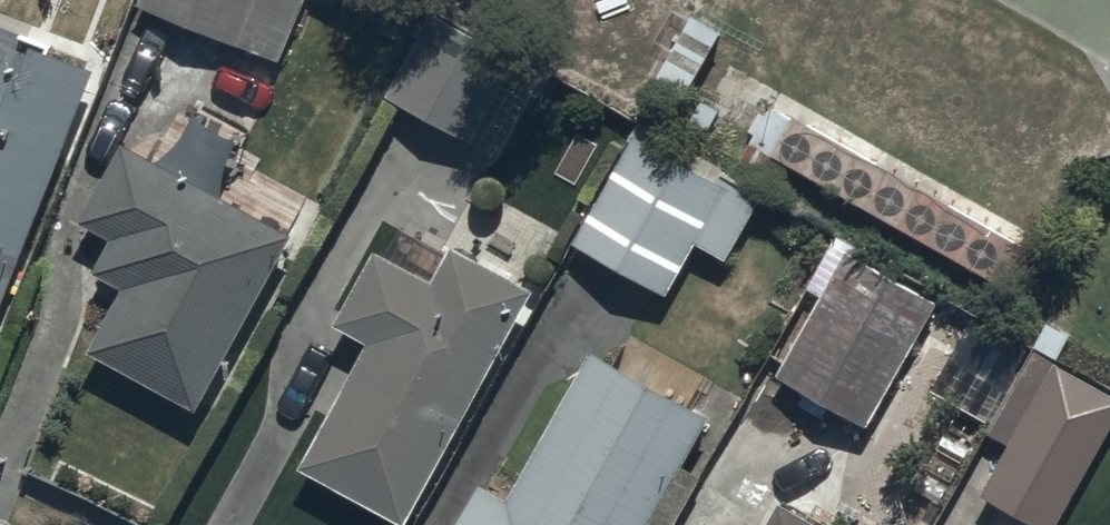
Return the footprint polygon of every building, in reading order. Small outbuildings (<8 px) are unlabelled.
[(135,4),(279,63),(305,0),(137,0),(135,4)] [(433,43),(400,104),(502,160),(541,89),(469,50),(464,60),(433,43)] [(92,77),(33,54),(23,80),(0,71),(0,312),(92,77)] [(632,139),(572,244),(669,298),(699,244),(725,259),(761,195),(720,172),(713,185),(632,139)] [(295,241),(124,146),(82,223),(115,241),(96,276),(126,293),(91,355),(198,415),(295,241)] [(533,292),(451,248),(433,282),(377,251),(336,327),(373,346),(303,475),(396,524),(408,524),(533,292)] [(937,308),(844,256),(778,375),(871,427),(937,308)] [(1032,524),(1060,524),(1109,432),(1109,394),(1033,352),(988,436),(1012,448),(984,499),(1032,524)] [(701,477),(687,469),(713,422),(593,356),(512,504),(483,488),(463,524),(675,524),(701,477)] [(776,506),(765,524),(809,524),(776,506)]
